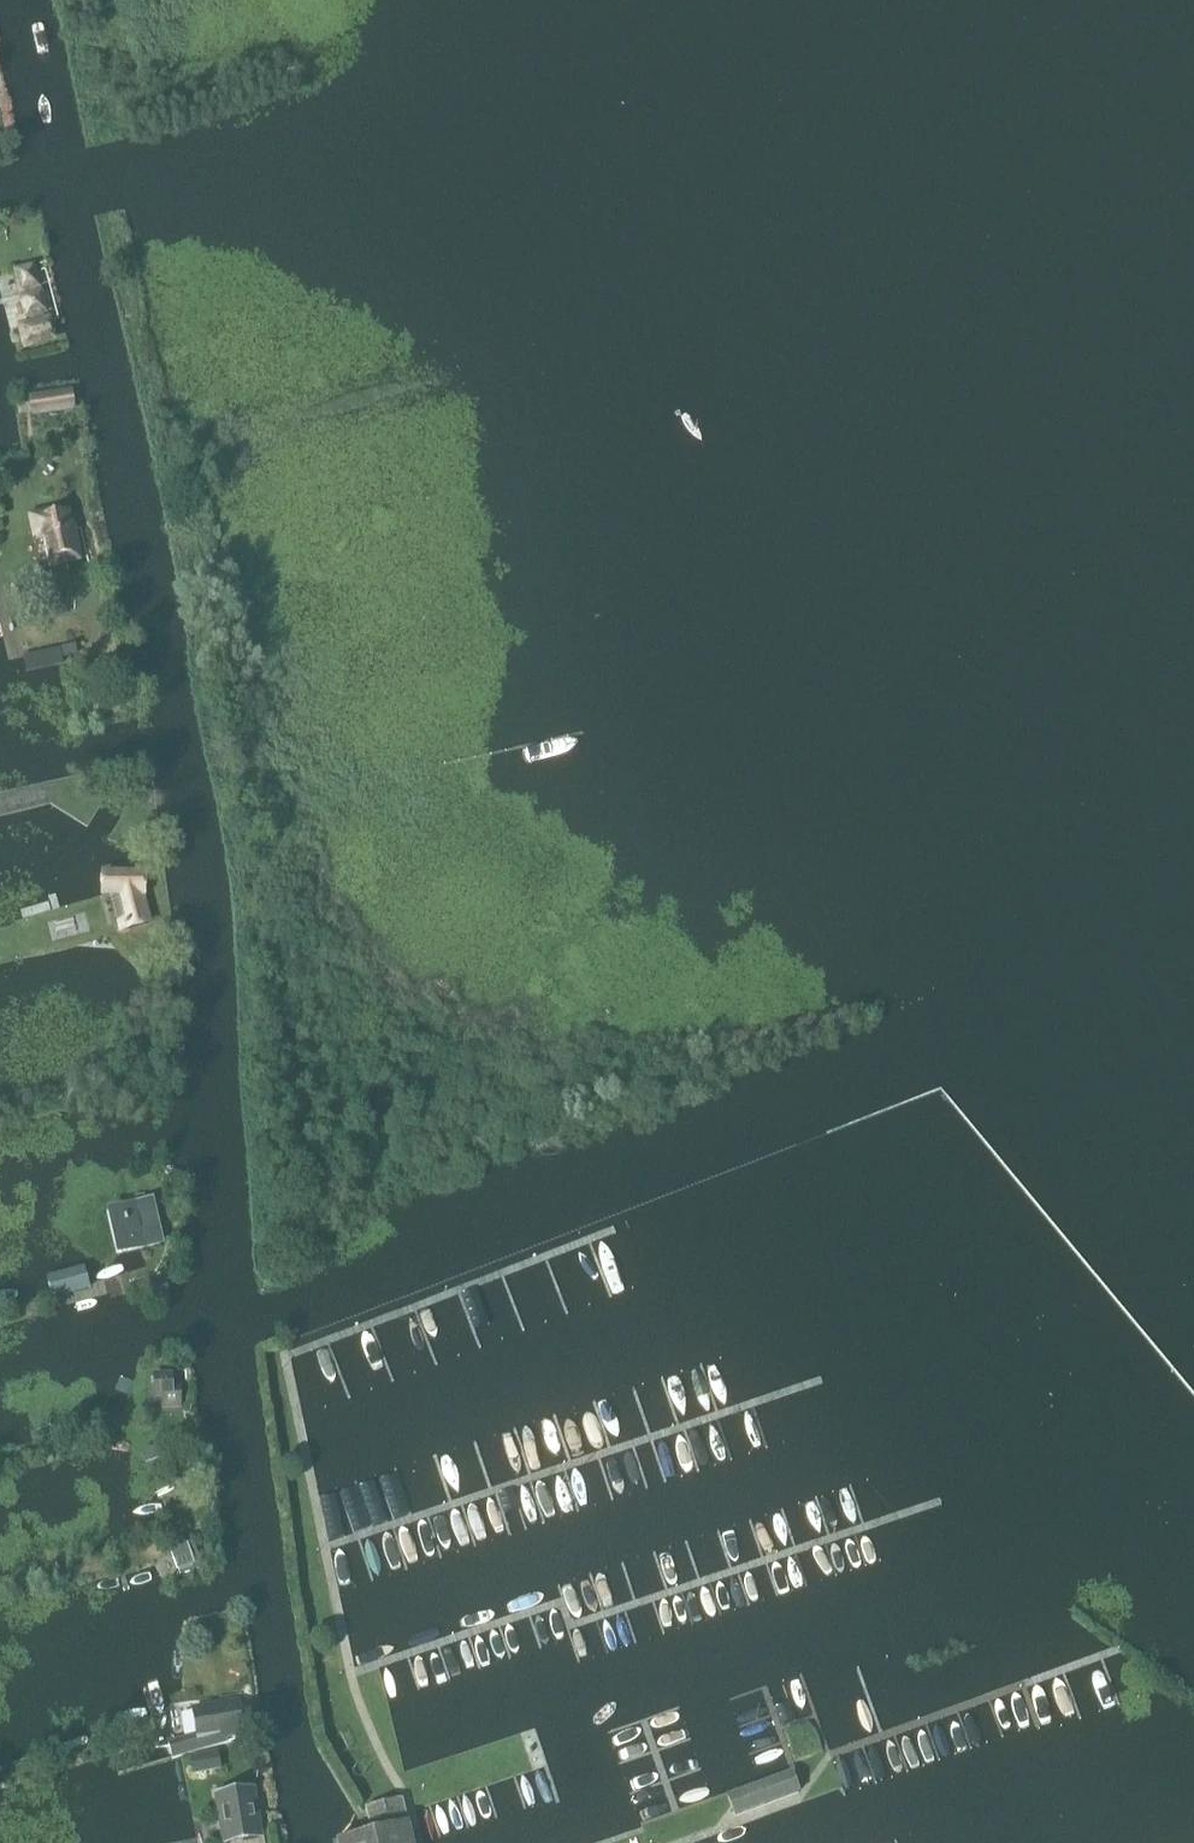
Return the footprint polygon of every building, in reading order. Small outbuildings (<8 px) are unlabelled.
[(35,266),(14,271),(26,320),(30,319),(30,323),(23,324),(29,350),(50,345),(43,316),(47,315),(35,266)] [(72,390),(29,397),(32,417),(75,411),(72,390)] [(71,506),(27,515),(33,544),(43,542),(49,571),(83,564),(71,506)] [(68,646),(60,647),(62,656),(70,654),(68,646)] [(108,891),(119,933),(154,927),(142,885),(108,891)] [(105,1206),(113,1254),(166,1243),(153,1194),(103,1205),(105,1206)] [(161,1382),(161,1410),(183,1410),(183,1393),(174,1392),(173,1381),(161,1382)] [(155,1446),(141,1450),(145,1462),(159,1458),(155,1446)] [(166,1543),(179,1576),(199,1572),(184,1536),(166,1543)] [(191,1706),(195,1739),(250,1732),(241,1696),(191,1706)] [(217,1750),(190,1755),(193,1775),(221,1770),(217,1750)] [(736,1814),(800,1792),(793,1773),(729,1795),(736,1814)] [(213,1791),(222,1842),(265,1842),(257,1787),(213,1791)] [(402,1799),(367,1808),(373,1832),(338,1841),(339,1842),(413,1842),(402,1799)]
